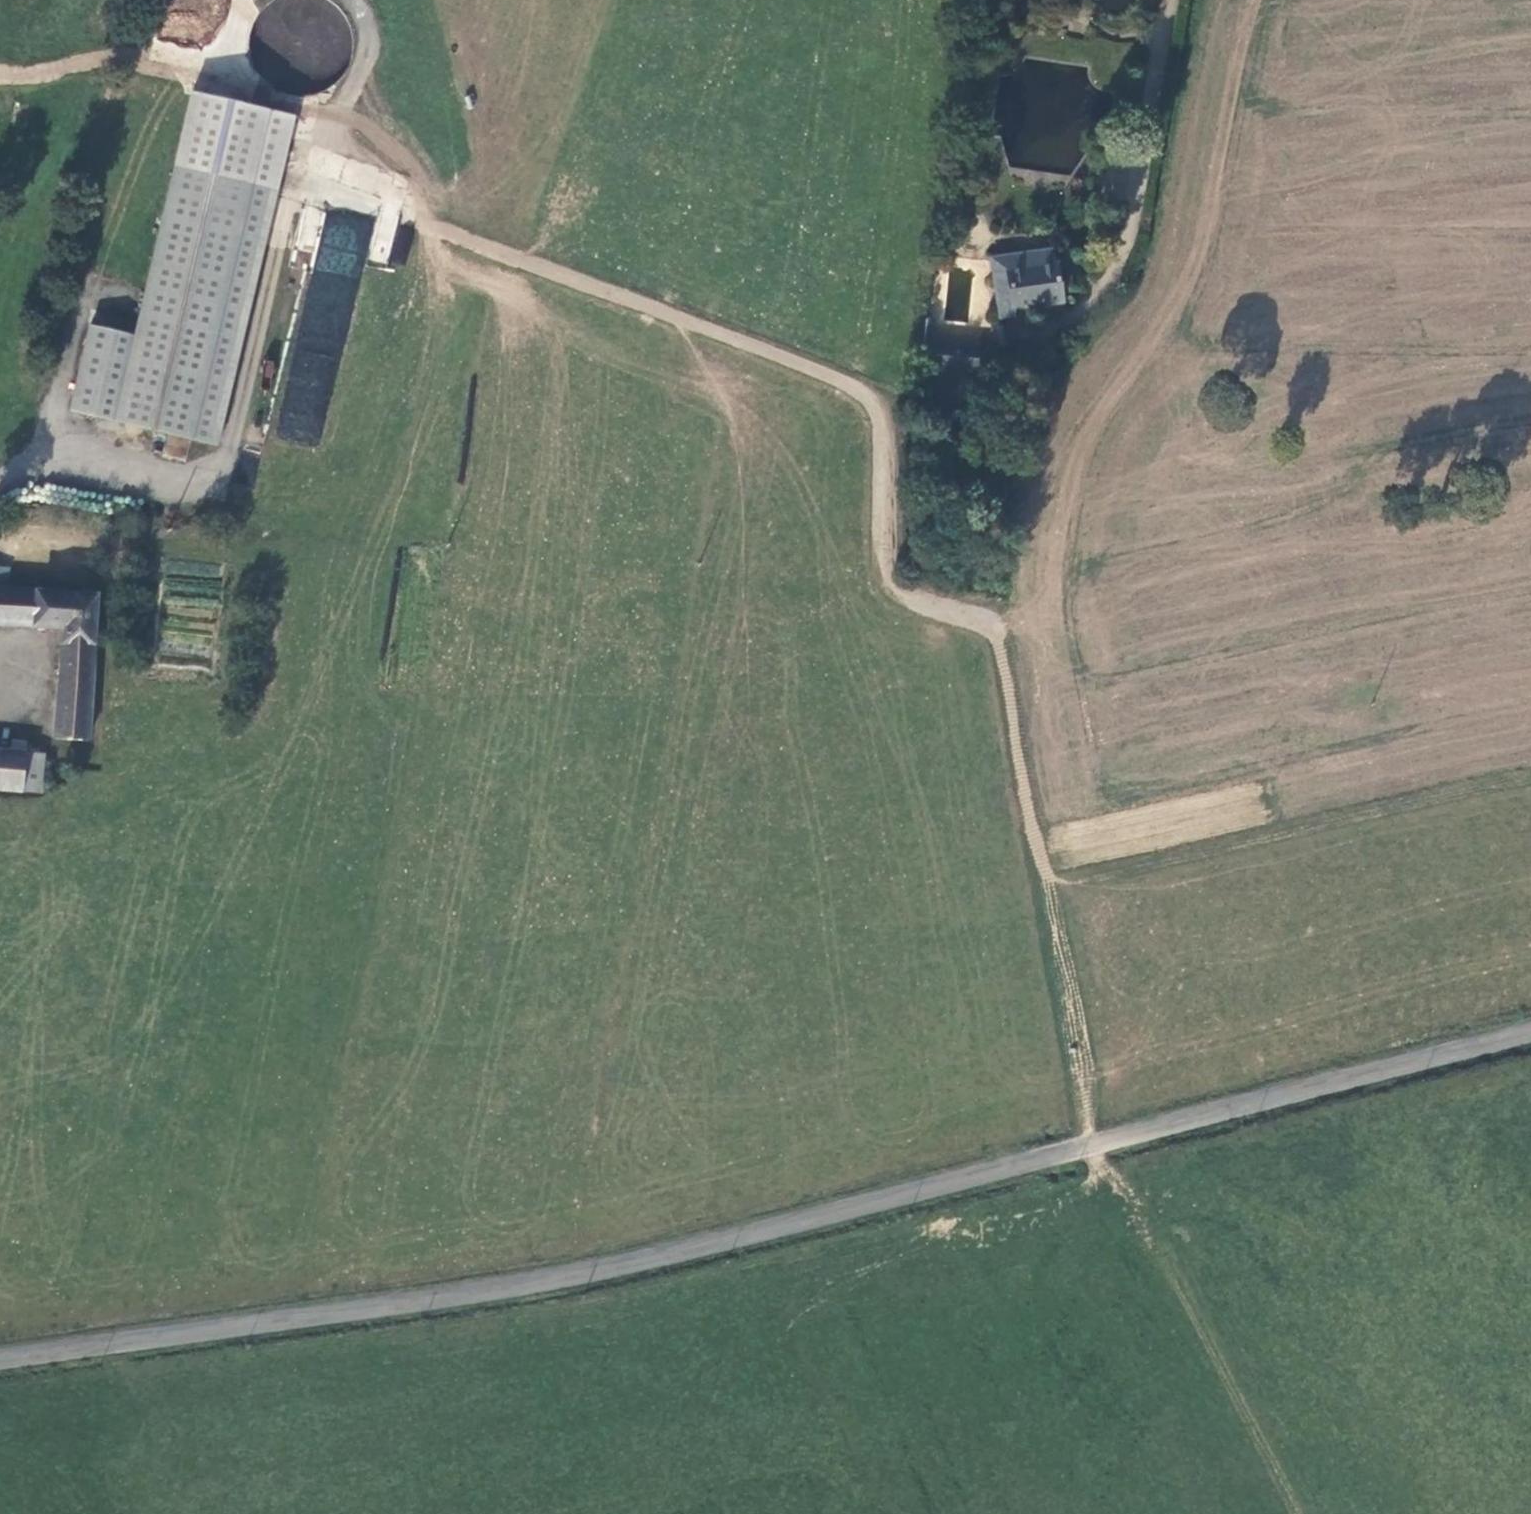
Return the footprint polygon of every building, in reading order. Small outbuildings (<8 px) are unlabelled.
[(291,122),(187,100),(131,335),(86,325),(68,409),(213,443),(291,122)] [(1041,249),(977,263),(988,323),(1007,319),(1005,311),(1054,301),(1049,263),(1044,264),(1041,249)] [(344,275),(344,252),(313,251),(313,290),(325,290),(325,275),(344,275)] [(962,384),(966,361),(936,355),(931,378),(962,384)] [(167,435),(162,454),(184,460),(189,441),(167,435)] [(0,587),(0,625),(49,628),(42,737),(76,739),(78,718),(85,594),(23,589),(0,587)] [(29,770),(31,756),(0,752),(0,786),(27,789),(29,770)]
